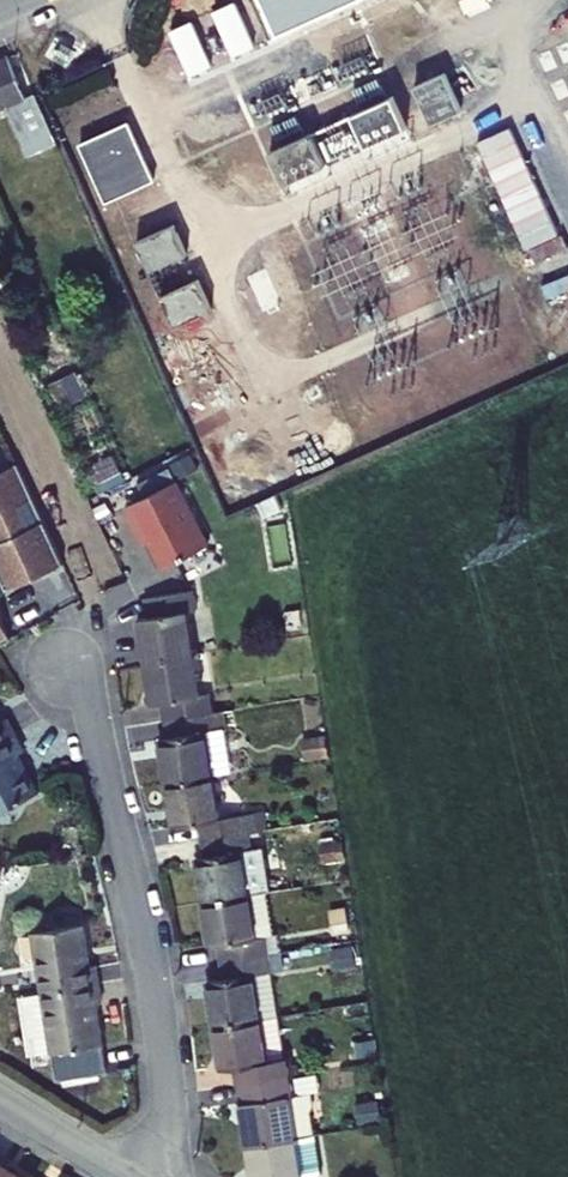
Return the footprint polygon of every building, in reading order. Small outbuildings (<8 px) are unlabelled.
[(277,38),(360,0),(260,0),(277,38)] [(9,58),(0,62),(0,109),(7,105),(30,156),(55,144),(57,143),(36,95),(33,96),(26,99),(9,58)] [(446,74),(416,87),(424,105),(454,92),(446,74)] [(454,92),(424,105),(432,124),(462,111),(454,92)] [(394,97),(352,115),(367,147),(408,129),(394,97)] [(142,151),(129,122),(80,144),(93,173),(142,151)] [(311,134),(271,153),(285,184),(326,165),(311,134)] [(156,181),(142,151),(93,173),(106,203),(156,181)] [(175,225),(137,242),(151,271),(188,255),(175,225)] [(199,280),(162,296),(175,326),(213,310),(199,280)] [(7,591),(64,564),(18,463),(0,472),(0,576),(7,591)] [(176,482),(127,507),(138,530),(144,527),(165,568),(209,546),(176,482)] [(192,654),(186,614),(195,612),(192,591),(147,598),(150,617),(141,619),(147,661),(192,654)] [(13,639),(0,612),(0,645),(13,639)] [(198,695),(192,654),(147,661),(154,704),(163,703),(166,721),(210,714),(207,693),(198,695)] [(228,729),(225,711),(210,714),(213,731),(228,729)] [(213,731),(210,714),(166,721),(169,738),(160,739),(167,784),(211,776),(204,732),(213,731)] [(15,735),(6,719),(1,721),(0,719),(0,743),(15,735)] [(0,743),(0,813),(38,793),(18,754),(23,752),(15,735),(0,743)] [(218,819),(211,776),(167,784),(174,828),(200,824),(202,840),(247,833),(259,831),(256,813),(218,819)] [(268,830),(265,812),(256,813),(259,831),(268,830)] [(247,895),(240,852),(250,851),(247,833),(202,840),(205,857),(196,859),(203,903),(247,895)] [(272,935),(265,892),(247,895),(254,938),(263,937),(266,955),(279,953),(276,935),(272,935)] [(254,938),(247,895),(203,903),(210,947),(219,946),(222,962),(266,955),(263,937),(254,938)] [(42,993),(98,984),(95,966),(89,966),(83,925),(32,932),(42,993)] [(266,955),(222,962),(225,979),(207,982),(214,1026),(258,1019),(251,976),(269,973),(266,955)] [(276,1016),(269,973),(251,976),(258,1019),(276,1016)] [(101,1003),(98,984),(42,993),(50,1052),(54,1080),(105,1072),(95,1003),(101,1003)] [(31,1055),(50,1052),(42,993),(22,996),(31,1055)] [(283,1059),(276,1016),(258,1019),(265,1062),(283,1059)] [(265,1062),(258,1019),(214,1026),(221,1071),(232,1069),(235,1085),(291,1076),(288,1058),(283,1059),(265,1062)] [(294,1097),(291,1076),(235,1085),(238,1104),(241,1104),(248,1146),(309,1136),(305,1114),(309,1107),(307,1095),(294,1097)] [(311,1135),(309,1136),(248,1146),(253,1176),(314,1176),(317,1176),(311,1135)] [(2,1164),(0,1167),(0,1176),(23,1176),(2,1164)]
